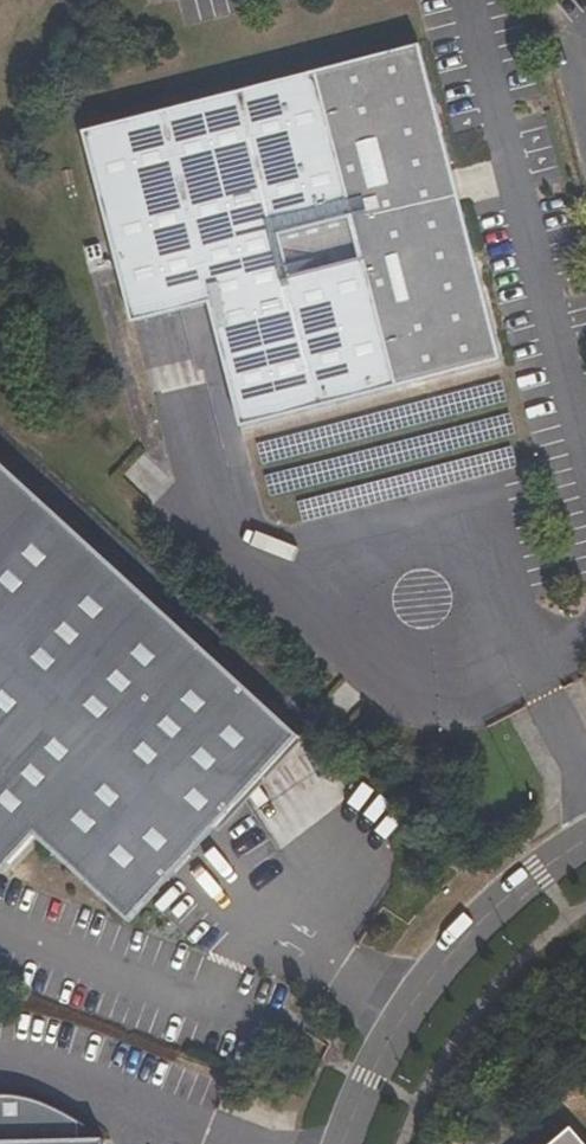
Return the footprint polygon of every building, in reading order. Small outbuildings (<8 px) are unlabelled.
[(480,263),(423,45),(410,48),(468,266),(480,263)] [(410,48),(85,135),(135,327),(213,307),(245,431),(507,362),(480,263),(468,266),(410,48)] [(306,735),(0,458),(0,866),(8,874),(42,837),(137,923),(223,828),(306,735)] [(227,831),(311,739),(306,735),(223,828),(227,831)] [(110,1143),(85,1143),(84,1124),(63,1111),(24,1101),(0,1101),(0,1143),(110,1143)] [(571,1128),(553,1143),(584,1143),(571,1128)]
